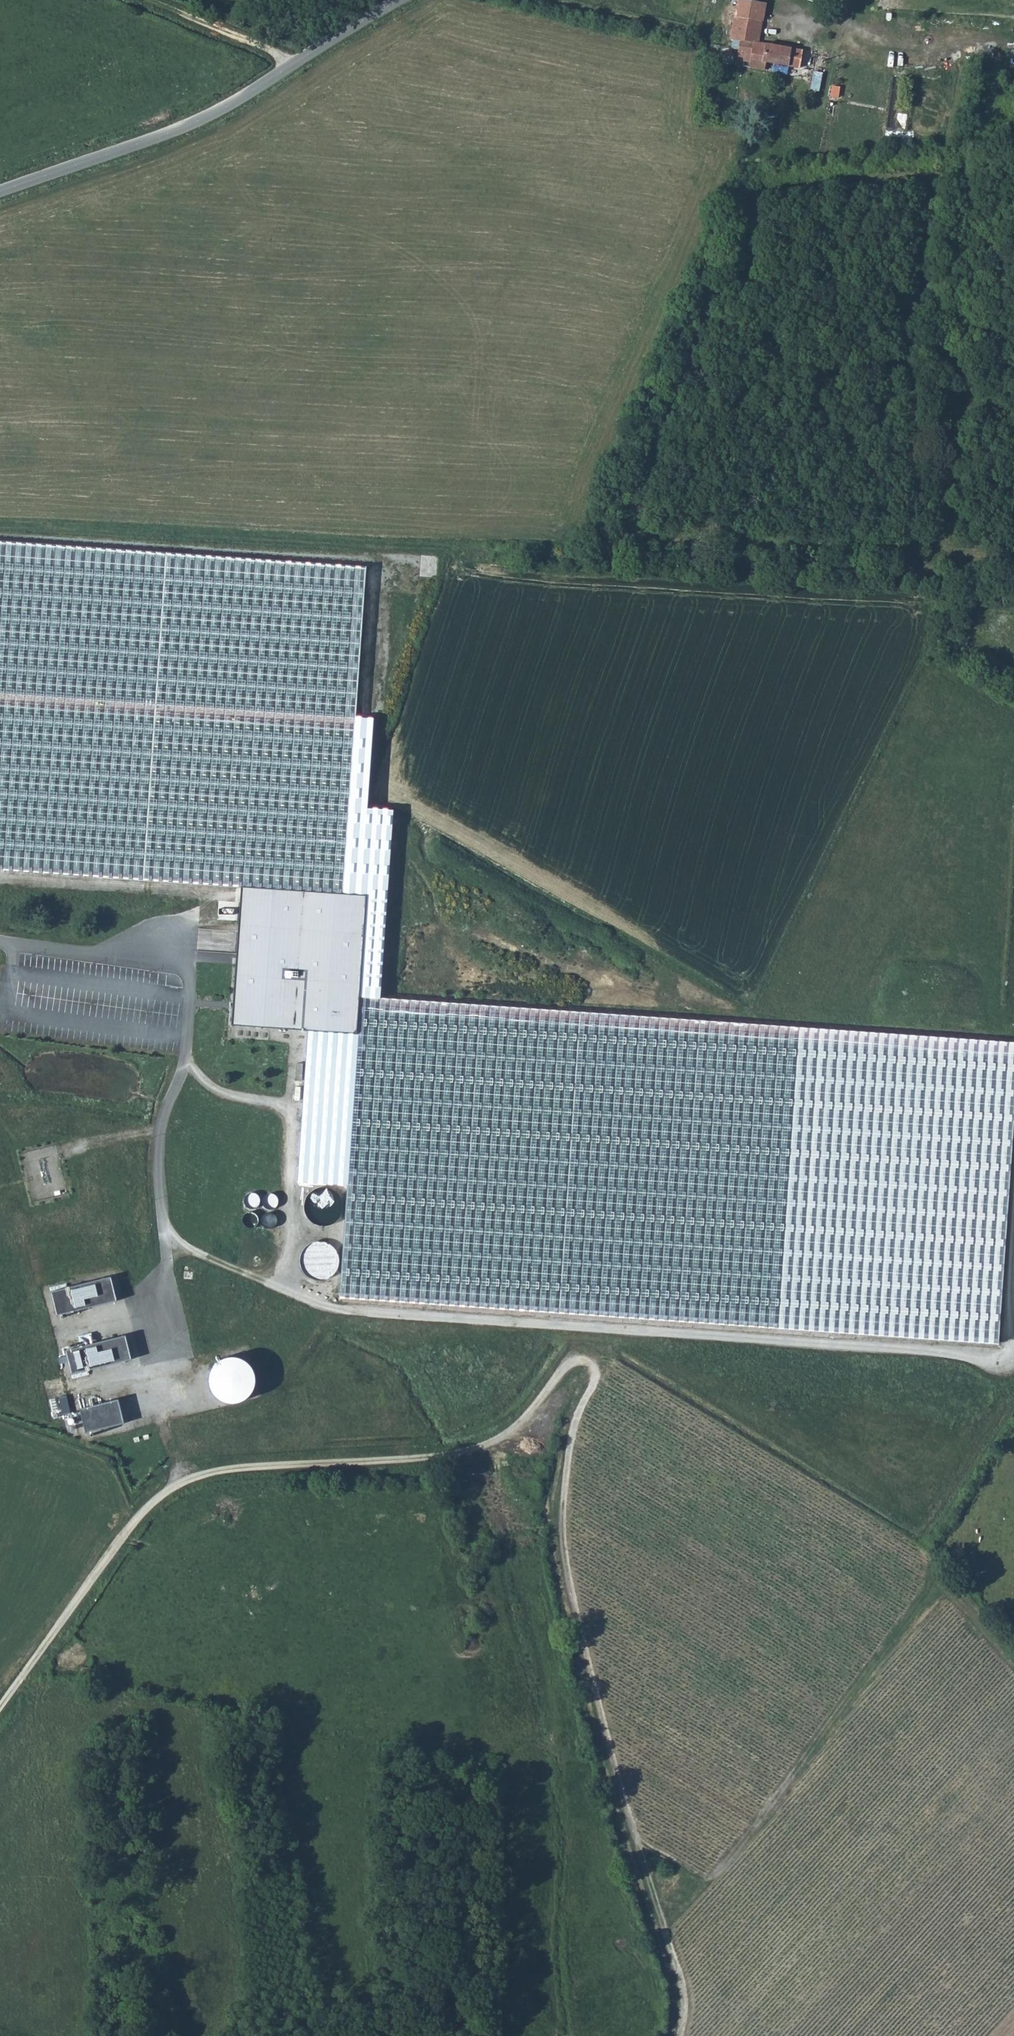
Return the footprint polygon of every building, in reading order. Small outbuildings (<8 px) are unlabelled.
[(733,17),(762,21),(765,4),(743,0),(736,0),(733,17)] [(762,21),(733,17),(730,39),(739,40),(736,60),(749,61),(748,67),(763,69),(764,62),(798,68),(802,49),(758,42),(762,21)] [(820,89),(822,71),(815,70),(813,89),(820,89)] [(413,600),(410,617),(421,619),(424,602),(413,600)] [(366,895),(241,887),(231,1026),(307,1031),(357,1035),(359,1006),(366,895)] [(840,1029),(839,1042),(885,1046),(890,1049),(898,1050),(897,1054),(908,1054),(921,1063),(935,1064),(935,1065),(941,1066),(940,1079),(946,1069),(949,1072),(953,1072),(958,1065),(957,1075),(963,1076),(966,1071),(973,1072),(981,1077),(989,1077),(989,1083),(1002,1092),(1003,1092),(1002,1104),(1007,1108),(1010,1104),(1009,1116),(1013,1108),(1013,1042),(840,1029)] [(305,1065),(297,1064),(296,1080),(304,1081),(305,1065)] [(303,1087),(295,1087),(295,1100),(302,1100),(303,1087)] [(111,1277),(50,1292),(56,1316),(117,1301),(111,1277)] [(126,1335),(65,1350),(71,1375),(132,1359),(126,1335)] [(223,1405),(231,1404),(238,1400),(243,1394),(246,1387),(247,1380),(245,1372),(240,1366),(234,1361),(227,1359),(219,1359),(212,1362),(207,1366),(203,1372),(201,1379),(201,1386),(204,1393),(209,1399),(215,1403),(223,1405)] [(118,1399),(79,1409),(86,1433),(124,1423),(118,1399)]
